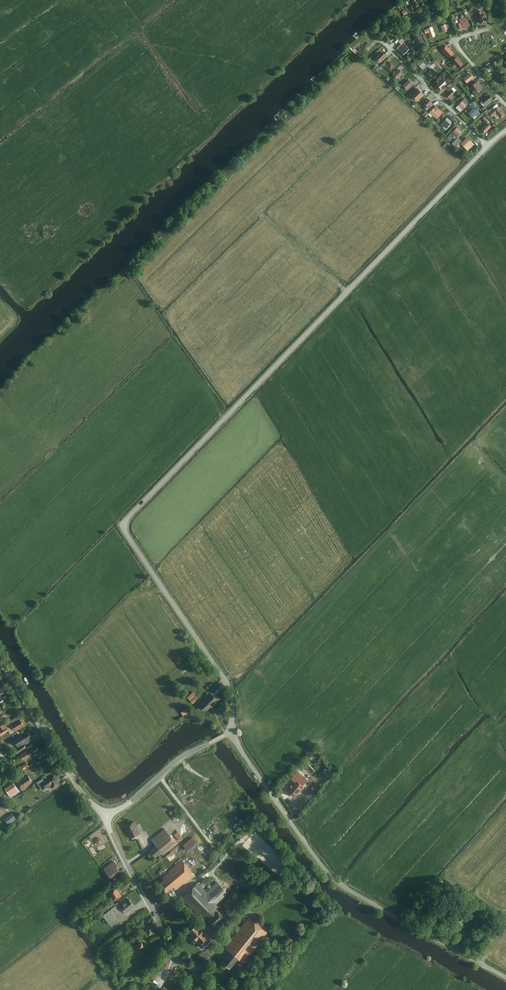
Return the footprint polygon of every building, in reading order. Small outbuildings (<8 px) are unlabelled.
[(412,6),(414,10),(420,6),(418,3),(419,3),(418,2),(417,2),(417,1),(416,0),(413,2),(414,3),(415,5),(412,6)] [(433,9),(431,10),(433,15),(440,12),(439,7),(437,2),(431,5),(433,9)] [(496,4),(491,6),(493,14),(494,14),(493,12),(498,10),(499,12),(496,4)] [(481,11),(477,12),(480,23),(480,22),(486,21),(487,21),(486,21),(485,15),(482,15),(481,11)] [(460,23),(458,24),(460,30),(466,28),(465,28),(469,27),(466,18),(459,20),(460,23)] [(384,29),(383,30),(387,34),(391,31),(390,29),(392,28),(390,25),(387,27),(386,27),(384,28),(384,29)] [(418,38),(416,39),(419,45),(424,42),(419,35),(417,36),(418,38)] [(402,43),(397,49),(403,54),(408,49),(402,43)] [(447,46),(443,50),(449,57),(453,53),(447,46)] [(381,52),(376,56),(379,60),(381,58),(383,60),(386,57),(381,52)] [(457,58),(453,61),(455,63),(457,65),(458,67),(462,64),(457,58)] [(421,61),(418,64),(421,68),(423,69),(428,64),(425,61),(425,62),(423,61),(422,62),(421,61)] [(441,65),(436,61),(431,67),(433,69),(437,65),(439,67),(441,65)] [(391,62),(386,67),(391,71),(395,66),(391,62)] [(432,69),(427,73),(433,79),(437,74),(432,69)] [(398,70),(393,75),(397,79),(402,74),(398,70)] [(470,73),(464,78),(467,82),(473,77),(470,73)] [(441,80),(437,84),(441,89),(447,83),(446,82),(448,80),(445,76),(442,79),(441,78),(440,79),(441,80)] [(409,80),(403,86),(407,90),(413,84),(409,80)] [(482,87),(477,81),(473,85),(477,91),(482,87)] [(418,89),(411,95),(412,96),(416,99),(417,101),(423,94),(418,89)] [(451,89),(445,95),(446,97),(447,96),(450,99),(455,94),(451,89)] [(489,95),(482,100),(485,104),(492,99),(489,95)] [(465,98),(459,105),(463,109),(469,103),(465,98)] [(428,99),(424,103),(427,105),(424,107),(427,110),(429,108),(433,104),(428,99)] [(493,109),(489,113),(492,116),(494,115),(496,113),(500,117),(501,118),(505,115),(498,107),(494,110),(493,109)] [(433,109),(430,112),(433,115),(436,118),(437,117),(442,113),(438,109),(437,109),(435,108),(434,109),(433,109)] [(474,108),(469,113),(472,117),(475,115),(477,116),(480,113),(474,108)] [(487,123),(482,129),(485,132),(491,126),(487,123),(489,121),(484,117),(482,119),(487,123)] [(447,118),(441,125),(442,126),(444,125),(446,128),(452,122),(447,118)] [(457,128),(447,138),(448,140),(453,135),(456,138),(461,132),(457,128)] [(463,142),(461,144),(466,148),(467,146),(469,148),(468,150),(474,144),(467,138),(463,142)] [(196,695),(193,692),(187,699),(193,704),(197,700),(194,698),(196,695)] [(212,694),(201,706),(206,711),(210,708),(211,709),(212,707),(212,706),(218,700),(212,694)] [(0,727),(0,728),(2,731),(0,732),(2,736),(9,732),(10,734),(15,732),(25,725),(21,719),(9,726),(7,722),(0,727)] [(27,731),(13,740),(18,747),(32,738),(27,731)] [(36,745),(20,756),(24,762),(40,752),(36,745)] [(327,767),(323,771),(330,778),(334,773),(327,767)] [(55,775),(40,784),(45,791),(52,786),(54,789),(61,785),(55,775)] [(29,777),(17,784),(21,791),(33,784),(29,777)] [(290,785),(287,787),(291,794),(298,789),(299,790),(303,787),(302,785),(303,784),(302,783),(302,782),(300,783),(297,778),(292,782),(291,782),(289,784),(290,785)] [(15,787),(7,794),(11,799),(19,792),(15,787)] [(173,811),(170,814),(175,821),(179,818),(173,811)] [(136,822),(126,826),(132,840),(142,836),(136,822)] [(165,829),(151,841),(157,848),(151,853),(157,860),(177,843),(165,829)] [(111,878),(121,870),(114,860),(103,868),(111,878)] [(194,873),(183,860),(164,875),(166,877),(161,881),(167,888),(173,884),(176,888),(194,873)] [(207,891),(198,882),(183,897),(216,931),(227,921),(215,908),(229,894),(217,881),(207,891)] [(117,890),(109,893),(113,902),(121,898),(117,890)] [(116,906),(102,917),(111,927),(135,908),(129,900),(118,909),(116,906)] [(268,933),(248,918),(225,948),(230,952),(221,964),(230,971),(238,960),(243,964),(268,933)] [(154,933),(151,924),(142,927),(145,936),(154,933)] [(197,927),(190,933),(204,948),(211,942),(197,927)]
